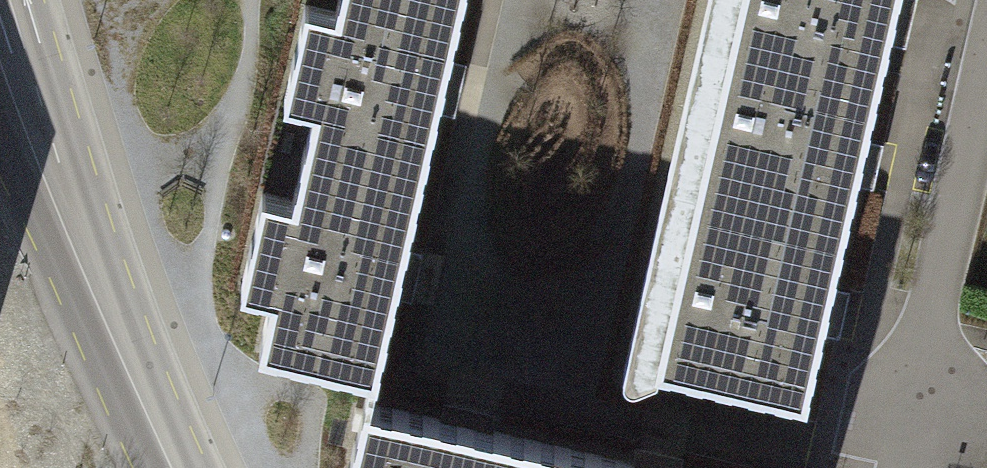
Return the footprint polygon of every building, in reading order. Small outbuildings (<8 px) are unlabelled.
[(302,158),(420,185),(462,0),(337,0),(335,12),(305,5),(283,100),(313,107),(302,158)] [(890,0),(717,0),(706,45),(872,83),(890,0)] [(872,83),(706,45),(672,202),(837,237),(872,83)] [(258,347),(369,373),(374,374),(376,374),(420,185),(302,158),(292,198),(262,191),(240,288),(270,295),(258,347)] [(801,406),(837,237),(672,202),(635,371),(801,406)] [(563,445),(368,400),(374,374),(369,373),(347,467),(558,467),(563,445)] [(558,467),(660,467),(563,445),(558,467)]
